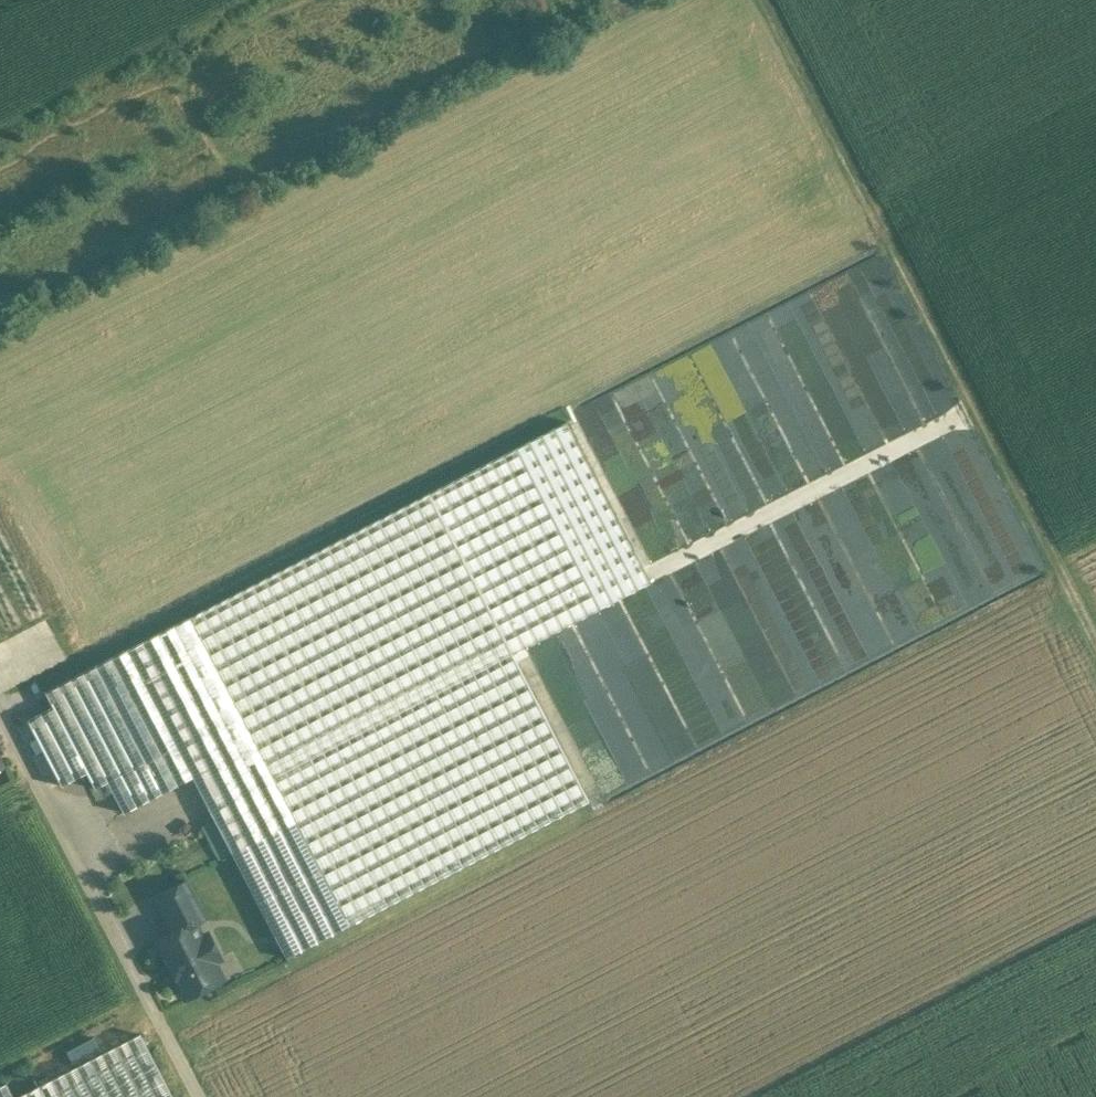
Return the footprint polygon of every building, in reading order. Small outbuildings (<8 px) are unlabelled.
[(518,646),(654,582),(576,419),(491,460),(509,498),(548,497),(523,509),(523,536),(537,543),(526,543),(524,548),(491,548),(496,557),(496,578),(501,580),(481,620),(498,629),(475,640),(475,671),(456,671),(468,677),(448,717),(451,723),(461,703),(462,807),(470,811),(459,835),(476,844),(457,852),(458,861),(591,798),(518,646)] [(297,822),(191,618),(127,651),(215,821),(233,855),(297,822)] [(219,863),(233,855),(215,821),(201,828),(219,863)] [(297,822),(233,855),(286,958),(350,925),(297,822)] [(185,883),(158,897),(175,931),(193,922),(194,923),(203,918),(185,883)] [(175,931),(158,940),(165,954),(172,956),(182,975),(179,982),(187,997),(222,979),(213,961),(220,957),(209,935),(201,939),(194,923),(193,922),(175,931)] [(141,1034),(18,1096),(173,1096),(141,1034)] [(0,1087),(0,1096),(14,1096),(7,1083),(0,1087)]
